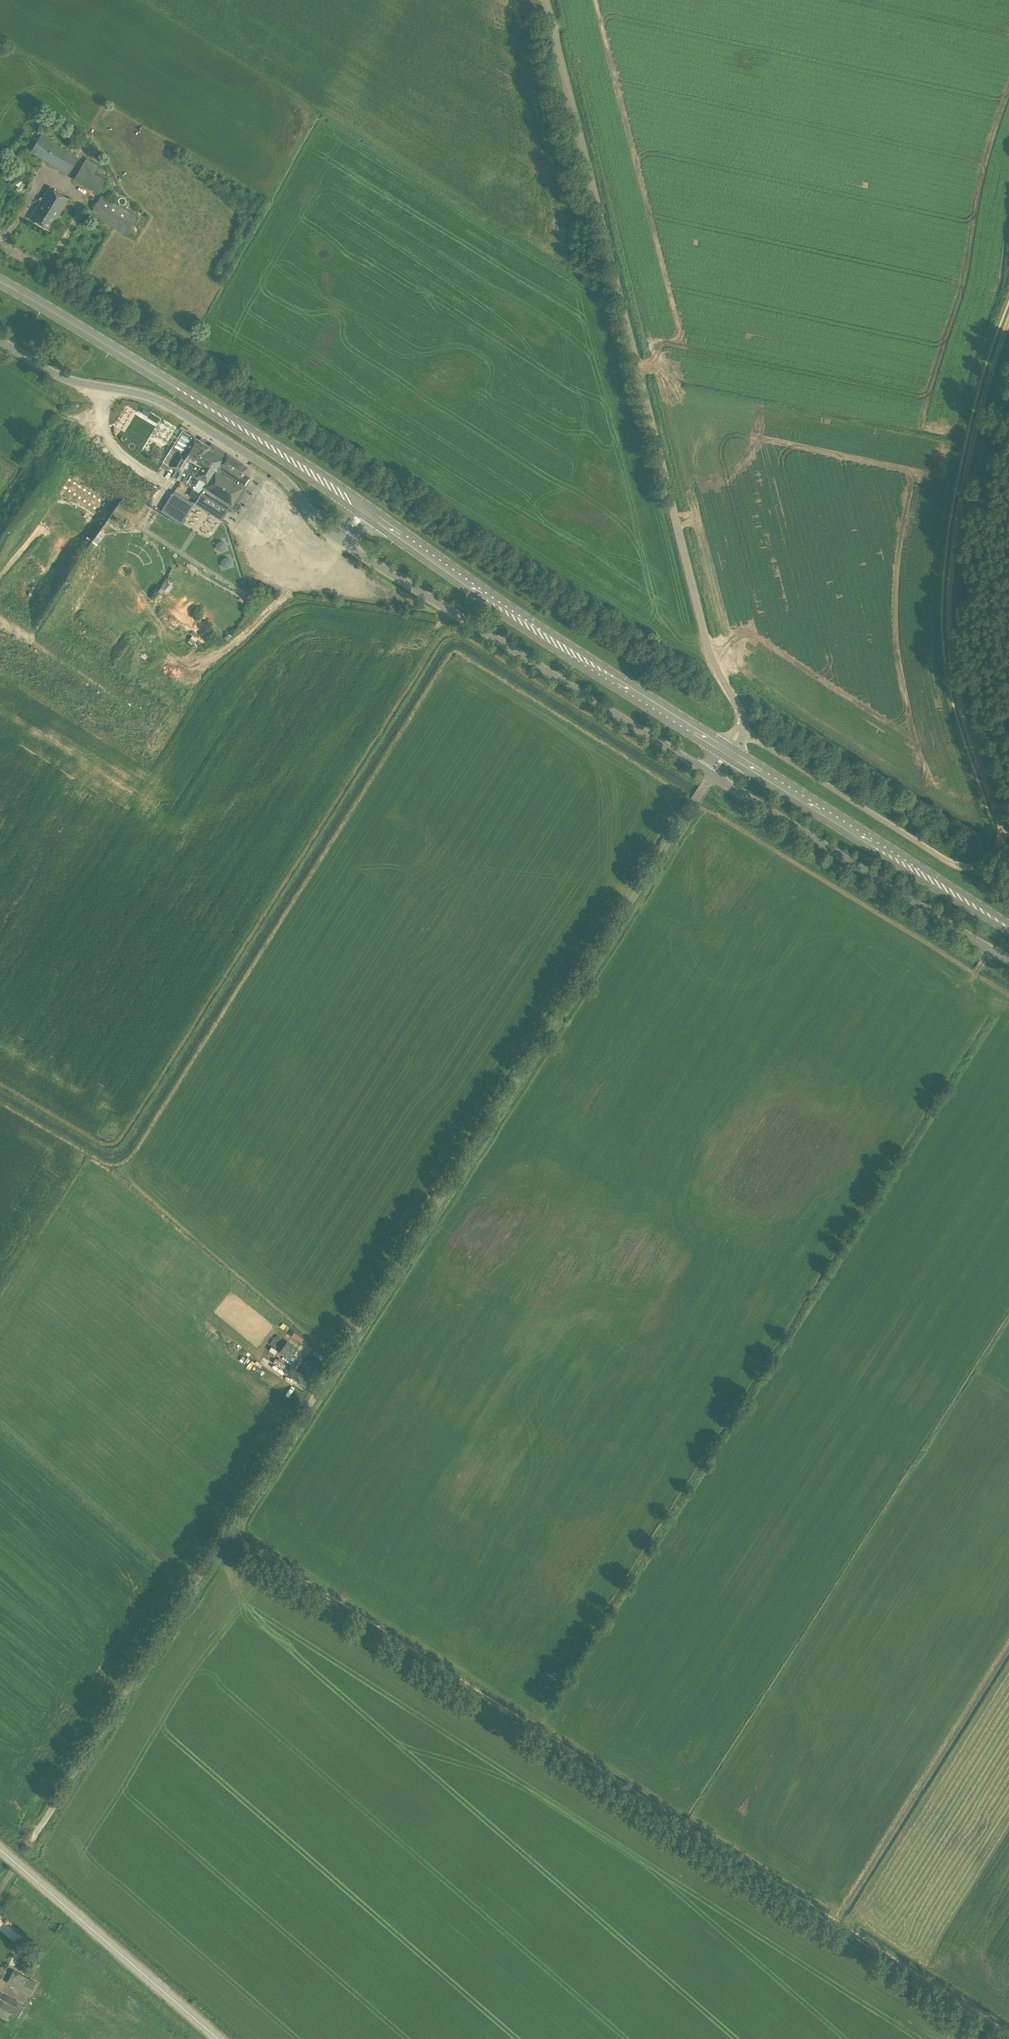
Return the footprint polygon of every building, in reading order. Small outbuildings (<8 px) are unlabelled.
[(67,173),(76,157),(42,137),(33,153),(67,173)] [(98,194),(106,180),(94,173),(98,165),(86,158),(74,179),(98,194)] [(49,230),(68,199),(49,188),(30,218),(49,230)] [(126,235),(137,216),(101,195),(90,214),(126,235)] [(170,466),(176,469),(171,477),(176,480),(177,478),(181,481),(200,493),(201,492),(228,510),(249,477),(243,473),(247,467),(212,444),(210,447),(183,430),(172,447),(179,451),(170,466)] [(107,473),(115,478),(120,470),(112,465),(107,473)] [(190,510),(170,497),(164,506),(184,519),(190,510)] [(40,503),(35,507),(42,515),(47,510),(40,503)] [(210,546),(203,555),(209,560),(217,552),(210,546)] [(191,559),(188,563),(197,569),(200,565),(191,559)] [(168,593),(172,587),(165,581),(161,587),(160,587),(158,591),(161,594),(164,590),(168,593)] [(146,639),(155,641),(158,628),(149,626),(146,639)] [(278,1320),(284,1326),(288,1322),(283,1316),(278,1320)] [(289,1359),(297,1348),(287,1341),(279,1352),(289,1359)] [(289,1370),(286,1377),(297,1381),(300,1374),(289,1370)] [(304,1375),(298,1383),(305,1388),(311,1380),(304,1375)] [(29,1994),(36,1982),(13,1969),(6,1982),(29,1994)] [(24,2005),(16,2001),(10,1998),(0,1992),(0,2016),(6,2019),(10,2012),(18,2017),(24,2005)]
